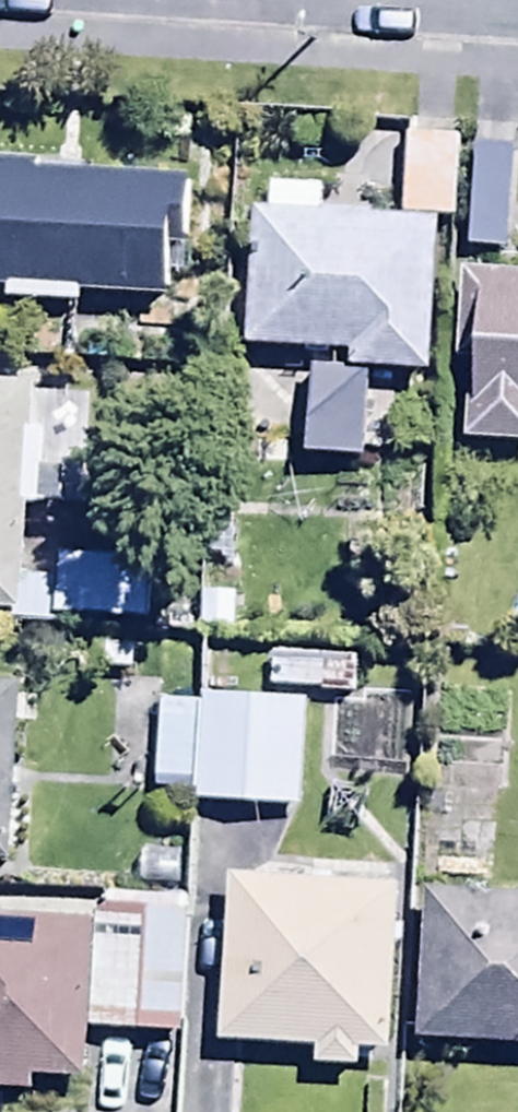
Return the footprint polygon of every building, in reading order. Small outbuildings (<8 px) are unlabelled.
[(456,233),(460,148),(409,146),(405,231),(456,233)] [(13,309),(12,321),(86,325),(87,313),(180,319),(187,192),(54,184),(54,175),(0,171),(0,309),(13,309)] [(257,227),(250,364),(354,368),(353,384),(434,387),(440,240),(372,238),(374,201),(275,197),(273,227),(257,227)] [(468,420),(467,461),(517,461),(517,289),(463,289),(465,350),(484,351),(481,420),(468,420)] [(364,474),(365,392),(332,391),(332,401),(314,401),(314,473),(364,474)] [(37,407),(0,404),(0,628),(21,629),(37,407)] [(58,628),(146,631),(149,568),(60,565),(58,628)] [(272,657),(270,697),(355,703),(358,662),(272,657)] [(13,876),(20,701),(0,700),(0,875),(13,876)] [(301,827),(308,712),(201,706),(201,719),(160,717),(155,801),(201,804),(200,821),(301,827)] [(485,890),(487,797),(426,794),(424,889),(485,890)] [(389,1085),(398,875),(275,868),(233,895),(225,1062),(320,1066),(319,1082),(389,1085)] [(419,1058),(517,1063),(517,914),(426,910),(419,1058)] [(0,933),(0,1093),(1,1093),(0,1103),(89,1105),(90,1049),(186,1052),(189,916),(101,914),(100,935),(0,933)]
